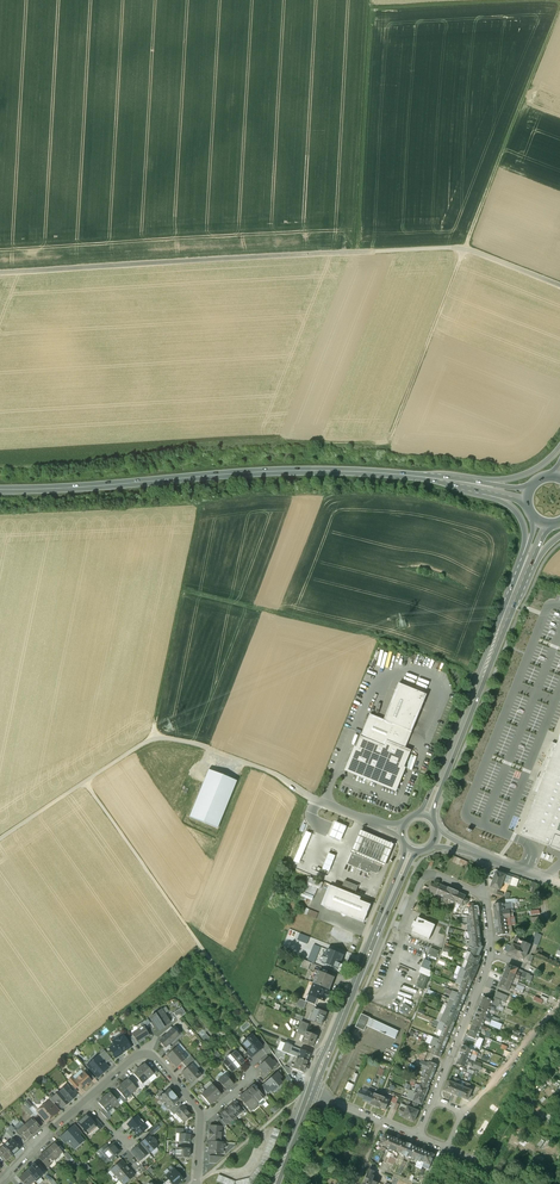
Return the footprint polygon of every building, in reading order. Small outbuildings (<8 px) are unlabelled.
[(399,683),(384,720),(370,714),(356,747),(352,757),(351,756),(349,759),(351,760),(347,770),(371,780),(370,781),(371,781),(372,778),(394,788),(403,767),(404,768),(411,750),(405,748),(427,695),(399,683)] [(557,744),(552,742),(532,791),(537,793),(520,834),(559,850),(559,736),(557,744)] [(207,770),(187,817),(216,828),(235,781),(207,770)] [(394,844),(361,830),(351,853),(352,853),(353,851),(382,864),(381,866),(384,867),(394,844)] [(382,864),(353,851),(352,853),(348,864),(369,873),(370,873),(371,871),(377,873),(378,873),(382,864)] [(468,862),(455,856),(452,862),(465,868),(468,862)] [(512,877),(496,872),(494,880),(503,883),(510,885),(512,877)] [(314,900),(322,881),(311,876),(302,895),(314,900)] [(503,883),(494,880),(491,887),(500,890),(503,883)] [(358,886),(345,881),(341,889),(355,895),(358,886)] [(448,888),(441,885),(440,887),(431,883),(429,888),(437,892),(436,894),(444,897),(448,888)] [(361,897),(333,886),(324,907),(364,922),(370,905),(359,901),(361,897)] [(458,892),(448,887),(448,888),(444,897),(444,898),(454,902),(458,892)] [(458,892),(454,902),(462,905),(463,903),(466,904),(468,900),(465,898),(466,896),(458,892)] [(503,903),(493,905),(494,912),(504,911),(503,903)] [(473,904),(468,904),(469,908),(466,909),(467,916),(470,916),(469,916),(470,916),(478,915),(477,907),(474,908),(473,904)] [(317,918),(319,912),(310,908),(307,914),(317,918)] [(504,911),(494,912),(495,920),(505,919),(511,918),(510,910),(504,911)] [(478,915),(470,916),(469,916),(467,916),(468,924),(478,923),(478,915)] [(435,925),(418,917),(416,922),(414,921),(411,926),(414,927),(412,932),(429,940),(435,925)] [(505,919),(495,920),(496,928),(506,926),(505,919)] [(468,924),(469,933),(472,932),(471,932),(479,931),(478,923),(468,924)] [(506,926),(496,928),(497,933),(498,933),(498,936),(507,934),(506,926)] [(479,931),(471,932),(472,932),(469,933),(470,940),(472,940),(480,939),(479,931)] [(297,940),(307,944),(310,937),(300,933),(297,940)] [(472,940),(470,940),(469,944),(467,943),(466,945),(469,946),(469,947),(473,948),(481,947),(481,946),(480,939),(472,940)] [(516,946),(512,944),(509,953),(517,956),(522,942),(518,940),(516,946)] [(529,945),(522,942),(517,956),(524,959),(530,945),(529,945)] [(314,944),(307,961),(311,963),(314,964),(321,947),(314,944)] [(481,947),(473,948),(469,947),(467,951),(471,953),(479,956),(483,947),(481,946),(481,947)] [(433,947),(430,953),(438,956),(441,950),(433,947)] [(328,949),(322,963),(338,969),(343,955),(328,949)] [(479,956),(471,953),(468,961),(468,962),(468,961),(477,965),(478,965),(481,957),(479,956)] [(431,962),(425,959),(421,967),(430,971),(431,968),(429,967),(431,962)] [(307,961),(304,960),(301,967),(308,970),(311,963),(307,961)] [(477,965),(468,961),(468,962),(465,969),(476,973),(479,965),(478,965),(477,965)] [(524,971),(515,968),(511,966),(508,965),(507,967),(506,971),(523,978),(524,978),(530,981),(532,976),(529,975),(530,974),(526,973),(526,974),(523,973),(524,971)] [(476,973),(465,969),(464,972),(466,973),(464,978),(465,978),(472,981),(476,973)] [(335,977),(320,971),(315,983),(330,989),(329,989),(332,983),(335,977)] [(520,977),(506,971),(503,976),(513,980),(514,977),(519,979),(520,977)] [(427,976),(421,973),(415,987),(422,989),(427,976)] [(513,980),(503,976),(501,982),(515,988),(517,985),(512,983),(513,980)] [(472,981),(465,978),(464,978),(462,977),(459,984),(461,985),(469,988),(472,981)] [(515,988),(501,982),(499,988),(508,991),(509,988),(514,990),(515,988)] [(330,989),(315,983),(314,983),(309,995),(325,1001),(330,989)] [(461,985),(458,984),(455,992),(458,993),(466,996),(469,988),(461,985)] [(507,996),(497,991),(495,996),(505,1001),(507,996)] [(466,996),(458,993),(455,1001),(462,1004),(466,996)] [(493,1001),(484,997),(481,1003),(491,1007),(496,1009),(497,1006),(498,1007),(500,1001),(494,998),(493,1001)] [(307,1002),(300,999),(299,1001),(294,999),(293,1004),(297,1005),(297,1006),(304,1009),(307,1002)] [(462,1004),(455,1001),(450,999),(447,1006),(459,1011),(462,1004)] [(481,1003),(479,1008),(489,1012),(490,1009),(495,1011),(496,1009),(491,1007),(481,1003)] [(412,1009),(405,1004),(400,1009),(407,1014),(412,1009)] [(447,1006),(446,1006),(444,1005),(440,1013),(444,1014),(449,1016),(456,1019),(459,1011),(447,1006)] [(182,1007),(173,1013),(178,1020),(185,1013),(182,1007)] [(327,1013),(316,1008),(314,1013),(315,1013),(312,1021),(321,1025),(323,1019),(324,1020),(327,1013)] [(489,1012),(479,1008),(476,1014),(491,1020),(492,1017),(487,1015),(489,1012)] [(164,1014),(161,1010),(154,1014),(155,1015),(151,1018),(153,1022),(151,1024),(153,1027),(154,1027),(157,1032),(162,1029),(161,1028),(169,1023),(166,1018),(167,1017),(166,1017),(164,1014)] [(361,1014),(356,1027),(364,1031),(367,1026),(370,1018),(361,1014)] [(449,1016),(444,1014),(441,1022),(445,1024),(446,1024),(453,1027),(456,1019),(449,1016)] [(491,1020),(476,1014),(474,1019),(484,1023),(485,1020),(490,1022),(491,1020)] [(370,1018),(367,1026),(395,1039),(399,1031),(370,1018)] [(484,1023),(474,1019),(474,1020),(472,1025),(487,1031),(488,1028),(483,1026),(484,1023)] [(309,1024),(302,1021),(299,1028),(306,1031),(309,1024)] [(141,1023),(136,1026),(138,1029),(131,1034),(132,1036),(137,1042),(149,1035),(146,1029),(141,1023)] [(453,1027),(446,1024),(445,1024),(443,1023),(441,1029),(443,1030),(442,1031),(450,1035),(453,1027)] [(487,1031),(472,1025),(470,1030),(479,1034),(480,1032),(486,1034),(487,1031)] [(167,1034),(161,1040),(160,1041),(162,1043),(161,1044),(164,1047),(164,1048),(168,1044),(169,1045),(173,1041),(173,1040),(178,1035),(173,1029),(167,1034)] [(479,1034),(470,1030),(468,1036),(473,1039),(479,1041),(482,1042),(484,1039),(478,1037),(479,1034)] [(442,1031),(442,1032),(440,1031),(437,1038),(439,1039),(447,1042),(450,1035),(442,1031)] [(317,1035),(308,1032),(303,1043),(313,1047),(317,1035)] [(131,1046),(123,1034),(112,1041),(114,1044),(117,1049),(118,1048),(121,1053),(121,1052),(131,1046)] [(262,1047),(251,1034),(241,1042),(248,1050),(252,1055),(253,1055),(258,1050),(258,1051),(262,1047)] [(137,1042),(132,1036),(130,1038),(135,1046),(138,1044),(137,1042)] [(439,1039),(434,1037),(431,1044),(436,1047),(443,1050),(447,1042),(439,1039)] [(171,1047),(169,1048),(172,1051),(176,1047),(180,1044),(177,1041),(171,1047)] [(271,1051),(266,1043),(263,1045),(264,1047),(262,1049),(266,1055),(271,1051)] [(310,1053),(298,1048),(298,1050),(299,1050),(298,1054),(290,1050),(292,1046),(284,1043),(281,1051),(307,1061),(310,1053)] [(121,1053),(118,1048),(117,1049),(114,1044),(109,1047),(116,1058),(122,1054),(121,1052),(121,1053)] [(499,1051),(508,1055),(511,1049),(502,1045),(499,1051)] [(478,1053),(463,1046),(461,1052),(471,1056),(472,1053),(477,1056),(478,1053)] [(181,1053),(176,1047),(172,1051),(166,1056),(169,1059),(171,1062),(181,1053)] [(245,1052),(241,1047),(239,1048),(239,1053),(238,1054),(242,1060),(248,1055),(245,1052)] [(443,1050),(436,1047),(436,1048),(433,1047),(431,1053),(433,1054),(433,1055),(440,1058),(443,1050)] [(281,1051),(277,1049),(274,1055),(278,1060),(280,1057),(282,1058),(281,1060),(288,1063),(287,1065),(290,1066),(290,1067),(302,1072),(304,1068),(305,1069),(306,1065),(305,1064),(307,1061),(281,1051)] [(104,1051),(98,1056),(105,1064),(111,1059),(104,1051)] [(238,1054),(235,1051),(231,1055),(230,1054),(226,1057),(227,1058),(223,1062),(232,1072),(236,1068),(237,1070),(241,1067),(239,1065),(244,1061),(238,1054)] [(471,1056),(461,1052),(461,1053),(459,1058),(473,1064),(474,1061),(469,1059),(471,1056)] [(186,1059),(181,1053),(171,1062),(173,1064),(174,1064),(176,1067),(182,1062),(186,1059)] [(186,1059),(182,1062),(184,1065),(192,1058),(190,1055),(186,1059)] [(266,1055),(260,1061),(262,1064),(269,1058),(266,1055)] [(105,1064),(98,1056),(88,1065),(98,1077),(108,1068),(105,1064)] [(192,1058),(184,1065),(187,1068),(191,1064),(195,1061),(192,1058)] [(262,1064),(259,1066),(265,1074),(275,1065),(275,1063),(273,1061),(271,1061),(269,1058),(262,1064)] [(473,1064),(459,1058),(456,1064),(466,1068),(467,1064),(472,1067),(473,1064)] [(437,1065),(430,1062),(429,1064),(426,1062),(424,1069),(434,1073),(437,1065)] [(150,1070),(145,1064),(142,1066),(141,1066),(139,1068),(148,1079),(153,1074),(150,1070)] [(187,1068),(181,1073),(184,1076),(183,1076),(186,1079),(196,1070),(191,1064),(187,1068)] [(381,1067),(378,1073),(383,1076),(386,1069),(381,1067)] [(148,1079),(139,1068),(136,1071),(133,1074),(139,1081),(142,1084),(148,1079)] [(353,1091),(361,1072),(354,1069),(346,1088),(353,1091)] [(434,1073),(424,1069),(421,1076),(424,1077),(424,1078),(431,1081),(434,1073)] [(196,1070),(186,1079),(188,1082),(189,1081),(191,1084),(197,1079),(201,1076),(196,1070)] [(91,1081),(84,1072),(75,1080),(79,1085),(82,1089),(85,1086),(86,1087),(89,1085),(88,1084),(91,1081)] [(277,1073),(264,1084),(268,1088),(268,1089),(269,1091),(271,1093),(281,1083),(281,1077),(277,1073)] [(228,1079),(224,1075),(222,1077),(221,1077),(219,1077),(218,1078),(218,1080),(227,1090),(233,1085),(228,1079)] [(75,1080),(72,1077),(68,1081),(73,1086),(75,1089),(79,1085),(75,1080)] [(452,1082),(449,1081),(445,1090),(451,1093),(455,1083),(457,1078),(454,1077),(452,1082)] [(431,1081),(424,1078),(420,1085),(428,1088),(431,1081)] [(457,1078),(455,1083),(451,1093),(456,1095),(460,1086),(457,1084),(459,1079),(457,1078)] [(137,1089),(128,1079),(125,1082),(125,1081),(122,1083),(131,1094),(137,1089)] [(139,1081),(137,1083),(143,1090),(145,1088),(142,1084),(139,1081)] [(460,1086),(456,1095),(462,1097),(468,1083),(465,1082),(463,1087),(460,1086)] [(131,1094),(122,1083),(119,1086),(120,1086),(116,1089),(122,1095),(125,1099),(131,1094)] [(468,1083),(462,1097),(468,1100),(472,1090),(468,1089),(470,1084),(468,1083)] [(264,1084),(259,1088),(260,1089),(265,1095),(265,1094),(269,1091),(268,1089),(268,1088),(264,1084)] [(428,1088),(420,1085),(417,1084),(415,1089),(416,1089),(415,1092),(425,1096),(428,1088)] [(221,1095),(212,1085),(207,1090),(216,1100),(218,1098),(218,1097),(221,1095)] [(70,1089),(68,1086),(67,1087),(64,1089),(63,1089),(62,1089),(59,1092),(69,1102),(76,1096),(70,1089)] [(258,1091),(253,1086),(246,1092),(256,1103),(263,1098),(263,1097),(258,1091)] [(158,1097),(158,1098),(163,1104),(174,1094),(173,1093),(172,1093),(169,1088),(158,1097)] [(265,1095),(260,1089),(258,1091),(263,1097),(263,1098),(264,1099),(267,1097),(265,1094),(265,1095)] [(207,1090),(201,1095),(205,1099),(209,1105),(212,1102),(213,1103),(216,1100),(207,1090)] [(375,1094),(367,1091),(366,1093),(359,1091),(357,1095),(364,1098),(363,1100),(371,1104),(375,1094)] [(69,1102),(59,1092),(53,1097),(56,1101),(62,1108),(69,1102)] [(118,1102),(110,1092),(107,1095),(106,1095),(104,1097),(113,1107),(118,1102)] [(246,1092),(239,1098),(250,1110),(257,1104),(256,1103),(246,1092)] [(425,1096),(415,1092),(414,1094),(416,1094),(413,1101),(414,1101),(418,1103),(422,1104),(425,1096)] [(51,1094),(48,1097),(51,1100),(54,1103),(56,1101),(53,1097),(51,1094)] [(174,1094),(163,1104),(168,1110),(168,1109),(174,1104),(179,1100),(175,1096),(175,1095),(174,1094)] [(385,1098),(375,1094),(371,1104),(370,1104),(381,1108),(386,1110),(390,1101),(385,1098)] [(113,1107),(104,1097),(101,1099),(101,1100),(98,1103),(104,1109),(107,1112),(113,1107)] [(54,1103),(51,1100),(48,1103),(56,1111),(58,1109),(54,1103)] [(237,1106),(234,1102),(227,1108),(235,1117),(242,1112),(242,1111),(237,1106)] [(56,1111),(48,1103),(45,1106),(44,1105),(42,1105),(41,1106),(40,1108),(41,1109),(37,1113),(45,1121),(49,1118),(50,1119),(57,1112),(56,1111)] [(239,1103),(237,1106),(242,1111),(242,1112),(244,1114),(246,1111),(239,1103)] [(413,1103),(411,1108),(408,1106),(406,1110),(403,1109),(400,1108),(398,1113),(404,1115),(403,1117),(414,1122),(419,1111),(416,1110),(418,1105),(413,1103)] [(26,1105),(23,1108),(30,1116),(33,1113),(26,1105)] [(178,1110),(176,1112),(184,1122),(191,1116),(187,1111),(188,1110),(184,1106),(183,1106),(178,1110)] [(235,1117),(227,1108),(221,1114),(224,1118),(228,1123),(235,1117)] [(107,1112),(104,1109),(101,1112),(107,1119),(110,1116),(107,1112)] [(87,1115),(85,1117),(84,1116),(81,1119),(78,1122),(88,1133),(96,1126),(97,1126),(93,1121),(87,1114),(86,1115),(87,1115)] [(132,1121),(128,1124),(130,1127),(132,1130),(134,1133),(135,1132),(138,1136),(143,1131),(143,1130),(146,1127),(149,1129),(152,1126),(147,1121),(144,1124),(144,1122),(141,1119),(140,1119),(137,1116),(132,1121)] [(32,1118),(25,1125),(32,1134),(40,1127),(34,1120),(33,1118),(32,1118)] [(103,1126),(96,1118),(93,1121),(97,1126),(96,1126),(100,1129),(103,1126)] [(129,1118),(121,1125),(126,1130),(130,1127),(128,1124),(132,1121),(129,1118)] [(221,1120),(219,1118),(216,1120),(221,1127),(222,1127),(224,1127),(226,1125),(221,1120)] [(157,1124),(149,1131),(151,1134),(159,1127),(157,1124)] [(25,1125),(17,1132),(24,1141),(32,1134),(25,1125)] [(82,1133),(75,1125),(72,1127),(79,1135),(82,1133)] [(221,1127),(210,1126),(209,1130),(208,1139),(209,1139),(209,1141),(220,1142),(221,1136),(222,1136),(222,1131),(221,1130),(221,1127)] [(84,1141),(79,1135),(72,1127),(70,1129),(70,1130),(68,1132),(67,1132),(63,1135),(67,1141),(73,1147),(77,1144),(78,1146),(84,1141)] [(273,1128),(259,1165),(266,1167),(280,1130),(273,1128)] [(183,1134),(179,1134),(179,1141),(190,1142),(190,1134),(183,1134)] [(391,1136),(384,1134),(380,1144),(386,1147),(391,1136)] [(149,1136),(140,1143),(149,1153),(158,1145),(155,1142),(156,1141),(153,1138),(152,1139),(149,1136)] [(397,1139),(391,1136),(386,1147),(390,1148),(389,1149),(392,1151),(397,1139)] [(403,1142),(397,1139),(392,1151),(395,1152),(396,1151),(399,1152),(403,1142)] [(14,1140),(10,1143),(9,1142),(4,1145),(5,1146),(13,1155),(20,1148),(14,1140)] [(220,1142),(209,1141),(208,1152),(222,1153),(223,1142),(220,1142)] [(403,1142),(399,1152),(402,1153),(402,1155),(405,1156),(410,1144),(408,1143),(403,1142)] [(108,1147),(102,1152),(102,1153),(109,1161),(120,1151),(113,1143),(108,1147)] [(140,1143),(133,1150),(142,1159),(141,1158),(147,1152),(148,1154),(149,1153),(140,1143)] [(54,1144),(47,1150),(54,1159),(62,1152),(54,1144)] [(106,1144),(98,1151),(100,1154),(102,1153),(102,1152),(108,1147),(106,1144)] [(410,1144),(405,1156),(408,1157),(408,1156),(411,1157),(416,1147),(412,1145),(411,1145),(412,1144),(411,1144),(410,1144)] [(1,1149),(0,1149),(0,1157),(4,1162),(13,1155),(5,1146),(1,1149)] [(416,1147),(411,1157),(415,1159),(414,1160),(417,1161),(422,1149),(416,1147)] [(178,1148),(176,1148),(176,1157),(189,1157),(189,1149),(178,1148)] [(428,1152),(422,1149),(417,1161),(420,1162),(421,1161),(424,1162),(428,1152)] [(507,1152),(505,1156),(517,1161),(522,1151),(519,1149),(516,1156),(507,1152)] [(54,1159),(47,1150),(38,1157),(47,1167),(50,1164),(49,1163),(54,1159)] [(142,1159),(133,1150),(130,1152),(139,1162),(142,1159)] [(72,1157),(66,1151),(63,1154),(69,1160),(72,1157)] [(435,1155),(428,1152),(424,1162),(430,1165),(435,1155)] [(396,1159),(390,1156),(389,1158),(387,1162),(393,1165),(396,1159)] [(122,1159),(119,1157),(113,1162),(115,1165),(121,1160),(122,1159)] [(115,1165),(110,1170),(115,1175),(126,1165),(121,1160),(115,1165)] [(35,1164),(27,1171),(34,1180),(38,1176),(39,1177),(43,1174),(41,1171),(37,1166),(37,1167),(35,1164)] [(179,1164),(174,1169),(179,1175),(184,1170),(179,1164)] [(126,1165),(115,1175),(119,1180),(130,1170),(126,1165)] [(263,1171),(258,1167),(249,1178),(254,1182),(263,1171)] [(165,1176),(168,1179),(173,1183),(178,1183),(183,1180),(179,1175),(174,1169),(165,1176)] [(364,1183),(377,1183),(377,1182),(373,1180),(373,1179),(374,1176),(373,1175),(374,1171),(370,1169),(364,1183)] [(119,1180),(123,1183),(125,1183),(135,1175),(130,1170),(119,1180)] [(19,1178),(24,1183),(30,1183),(35,1180),(34,1180),(27,1171),(19,1178)] [(218,1175),(216,1181),(223,1183),(234,1183),(235,1181),(218,1175)]
